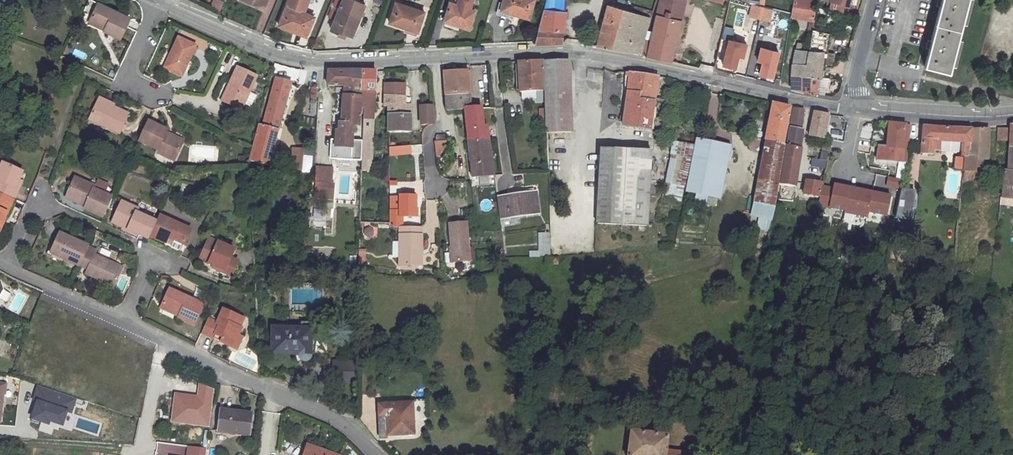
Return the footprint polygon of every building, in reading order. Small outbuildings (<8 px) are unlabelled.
[(263,8),(267,0),(243,0),(263,8)] [(278,25),(306,36),(313,17),(305,13),(305,11),(301,8),(304,0),(290,0),(288,4),(287,3),(278,25)] [(470,9),(473,0),(458,0),(457,4),(450,2),(444,20),(469,29),(475,11),(470,9)] [(501,10),(529,18),(534,0),(503,0),(501,10)] [(538,29),(564,31),(566,11),(564,11),(565,0),(546,0),(538,29)] [(641,55),(670,61),(686,0),(660,0),(650,42),(644,41),(641,55)] [(792,17),(813,20),(817,0),(795,0),(793,13),(792,17)] [(831,9),(847,13),(850,0),(831,0),(830,2),(832,2),(831,9)] [(924,66),(949,72),(968,0),(938,0),(937,6),(939,6),(931,40),(928,39),(926,48),(929,49),(924,66)] [(396,2),(389,23),(405,28),(418,32),(423,14),(412,10),(412,7),(396,2)] [(107,26),(104,31),(119,38),(129,18),(97,3),(90,19),(107,26)] [(639,53),(639,54),(641,55),(644,41),(650,17),(652,10),(634,5),(632,12),(607,5),(596,46),(639,53)] [(338,11),(330,28),(339,32),(338,35),(344,37),(345,34),(352,37),(359,20),(338,11)] [(715,18),(712,34),(721,36),(725,21),(715,18)] [(405,28),(404,32),(416,36),(418,32),(405,28)] [(538,29),(535,42),(534,45),(562,43),(564,31),(538,29)] [(823,77),(820,77),(821,67),(827,33),(813,29),(810,44),(808,52),(806,63),(793,63),(791,74),(791,89),(803,93),(816,93),(816,94),(823,95),(828,78),(823,77)] [(827,33),(821,67),(820,77),(823,77),(831,34),(827,33)] [(177,37),(170,52),(173,53),(165,69),(181,77),(196,46),(177,37)] [(724,53),(744,57),(747,41),(728,37),(724,53)] [(797,43),(796,50),(808,52),(810,44),(797,43)] [(75,47),(71,53),(83,60),(87,54),(75,47)] [(796,50),(793,63),(806,63),(808,52),(796,50)] [(170,52),(163,68),(165,69),(173,53),(170,52)] [(545,61),(547,133),(571,132),(569,60),(545,61)] [(542,61),(518,62),(518,69),(519,88),(519,92),(522,91),(537,91),(537,102),(543,102),(543,91),(542,61)] [(237,67),(229,83),(232,85),(224,102),(240,110),(256,77),(237,67)] [(327,70),(327,85),(344,86),(345,86),(345,83),(361,85),(361,71),(327,70)] [(373,119),(375,71),(361,71),(361,85),(345,83),(345,86),(344,86),(343,95),(360,96),(359,107),(363,107),(363,119),(373,119)] [(467,71),(444,73),(445,96),(469,94),(468,93),(469,93),(467,71)] [(627,92),(623,127),(650,130),(650,129),(653,108),(658,76),(630,73),(627,92)] [(276,79),(263,126),(277,130),(278,126),(283,109),(290,82),(276,79)] [(229,83),(221,101),(224,102),(232,85),(229,83)] [(404,84),(385,84),(384,106),(388,107),(388,132),(409,132),(411,131),(410,105),(404,105),(404,84)] [(522,91),(523,103),(537,102),(537,91),(522,91)] [(446,110),(465,110),(470,108),(469,94),(445,96),(446,110)] [(343,95),(341,124),(338,123),(337,132),(335,132),(334,148),(351,148),(352,125),(358,125),(359,107),(360,96),(343,95)] [(99,98),(98,100),(113,107),(114,105),(99,98)] [(98,100),(89,119),(119,134),(128,115),(113,107),(98,100)] [(773,103),(751,214),(772,219),(784,147),(782,146),(790,107),(773,103)] [(434,123),(433,106),(420,107),(421,124),(434,123)] [(481,108),(470,108),(465,110),(468,141),(490,140),(488,126),(483,127),(481,108)] [(793,108),(786,146),(800,149),(803,130),(800,130),(804,110),(793,108)] [(814,112),(809,136),(824,139),(829,115),(814,112)] [(363,119),(361,156),(371,156),(373,119),(363,119)] [(157,150),(155,152),(173,161),(181,144),(163,135),(166,130),(147,120),(138,140),(157,150)] [(909,138),(904,138),(906,125),(889,123),(886,147),(878,146),(877,161),(906,163),(909,138)] [(260,125),(250,161),(268,165),(277,130),(263,126),(260,125)] [(971,129),(947,128),(923,126),(920,153),(933,154),(933,150),(939,150),(939,141),(963,142),(962,152),(962,156),(965,156),(969,156),(971,129)] [(1007,140),(1007,141),(1010,141),(1010,139),(1007,138),(1008,129),(997,128),(997,140),(1007,140)] [(965,156),(963,171),(980,171),(982,171),(983,156),(988,157),(988,129),(971,129),(969,156),(965,156)] [(725,156),(705,152),(707,141),(695,139),(687,181),(719,187),(725,156)] [(468,141),(470,153),(491,152),(490,140),(468,141)] [(707,141),(705,152),(725,156),(727,145),(707,141)] [(939,141),(939,150),(962,152),(963,142),(939,141)] [(441,142),(435,142),(436,150),(447,149),(448,149),(448,142),(441,142)] [(410,145),(395,146),(396,154),(411,152),(410,145)] [(786,146),(780,184),(794,187),(795,187),(800,149),(786,146)] [(292,148),(290,170),(301,171),(303,149),(292,148)] [(601,148),(597,223),(647,225),(651,151),(601,148)] [(470,153),(472,177),(494,176),(491,152),(470,153)] [(820,153),(819,160),(825,161),(827,161),(828,153),(820,153)] [(303,154),(301,171),(311,172),(312,155),(303,154)] [(671,155),(665,183),(684,186),(689,158),(671,155)] [(361,156),(360,170),(371,171),(372,156),(361,156)] [(812,158),(811,166),(824,169),(825,161),(819,160),(812,158)] [(14,188),(18,180),(22,171),(2,163),(0,166),(0,194),(13,200),(18,189),(14,188)] [(1008,171),(1004,170),(1002,197),(1012,198),(1012,171),(1008,171)] [(963,171),(961,185),(979,185),(980,171),(963,171)] [(84,206),(83,208),(103,217),(112,197),(103,193),(95,189),(93,189),(94,186),(74,177),(67,193),(86,202),(84,206)] [(99,180),(95,189),(103,193),(107,184),(99,180)] [(806,180),(804,195),(818,197),(820,183),(806,180)] [(687,181),(685,191),(720,198),(722,187),(687,181)] [(780,184),(779,190),(793,193),(794,187),(780,184)] [(901,190),(895,218),(912,220),(914,192),(901,190)] [(535,192),(499,197),(502,218),(538,212),(535,192)] [(67,193),(65,197),(84,206),(86,202),(67,193)] [(4,219),(3,218),(5,212),(7,213),(13,200),(0,194),(0,229),(4,219)] [(399,196),(399,210),(389,210),(389,216),(402,216),(415,216),(415,195),(399,195),(399,196)] [(399,196),(390,196),(389,210),(399,210),(399,196)] [(121,201),(112,222),(148,239),(149,236),(156,222),(136,213),(137,209),(121,201)] [(156,222),(149,236),(165,244),(166,242),(168,238),(184,246),(190,229),(159,215),(156,222)] [(399,226),(402,226),(402,216),(389,216),(389,226),(399,226)] [(449,226),(453,262),(470,261),(466,224),(449,226)] [(399,226),(399,265),(421,265),(421,226),(402,226),(399,226)] [(58,234),(50,253),(79,267),(88,247),(58,234)] [(548,234),(539,234),(539,256),(548,255),(549,254),(548,234)] [(168,238),(166,242),(182,249),(184,246),(168,238)] [(238,261),(231,258),(234,250),(209,238),(199,260),(213,265),(224,270),(223,273),(231,277),(238,261)] [(110,262),(94,255),(96,251),(88,247),(79,267),(87,270),(85,274),(114,287),(121,270),(109,265),(110,262)] [(110,262),(109,265),(121,270),(122,267),(110,262)] [(179,317),(178,318),(194,325),(203,304),(169,289),(162,305),(180,313),(179,317)] [(162,305),(160,308),(179,317),(180,313),(162,305)] [(221,339),(219,342),(232,348),(237,336),(241,328),(239,327),(243,319),(223,310),(217,323),(207,319),(201,333),(213,338),(215,336),(221,339)] [(272,328),(272,351),(299,352),(299,356),(300,358),(303,360),(305,360),(307,360),(310,357),(310,355),(310,329),(272,328)] [(237,336),(232,348),(237,350),(242,339),(237,336)] [(414,434),(414,424),(427,423),(426,402),(412,403),(412,402),(378,404),(380,436),(414,434)] [(221,410),(219,430),(235,432),(234,434),(249,435),(251,413),(221,410)] [(666,450),(667,435),(630,431),(628,454),(697,454),(666,450)]
